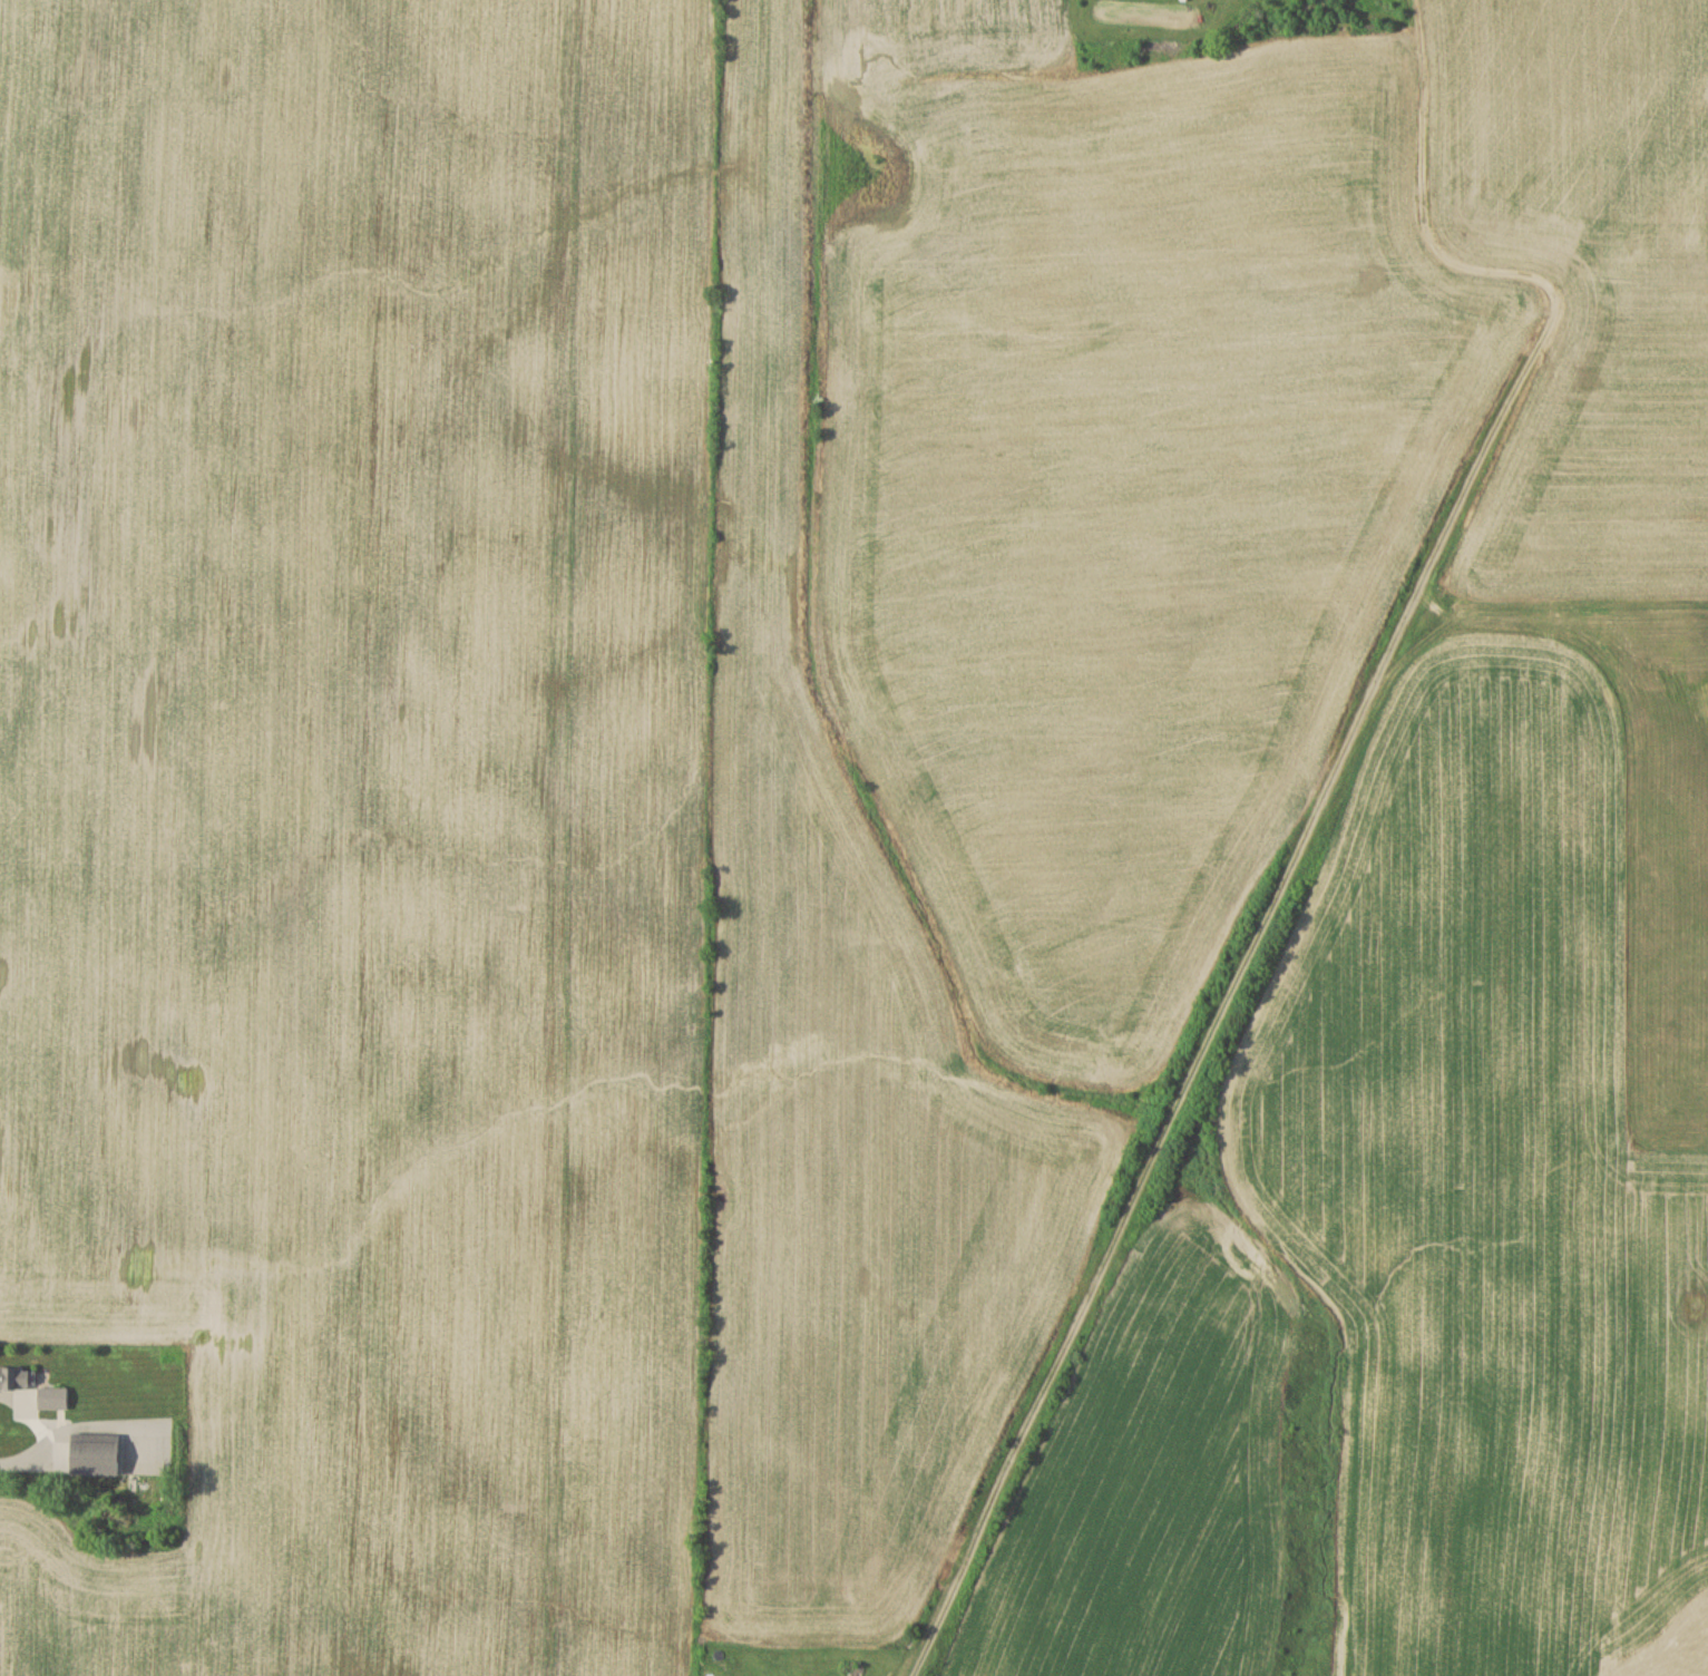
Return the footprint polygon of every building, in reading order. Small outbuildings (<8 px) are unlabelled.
[(36,1389),(36,1367),(0,1367),(0,1389),(36,1389)] [(68,1409),(68,1388),(39,1388),(39,1409),(68,1409)] [(121,1475),(121,1434),(72,1434),(72,1475),(121,1475)]
